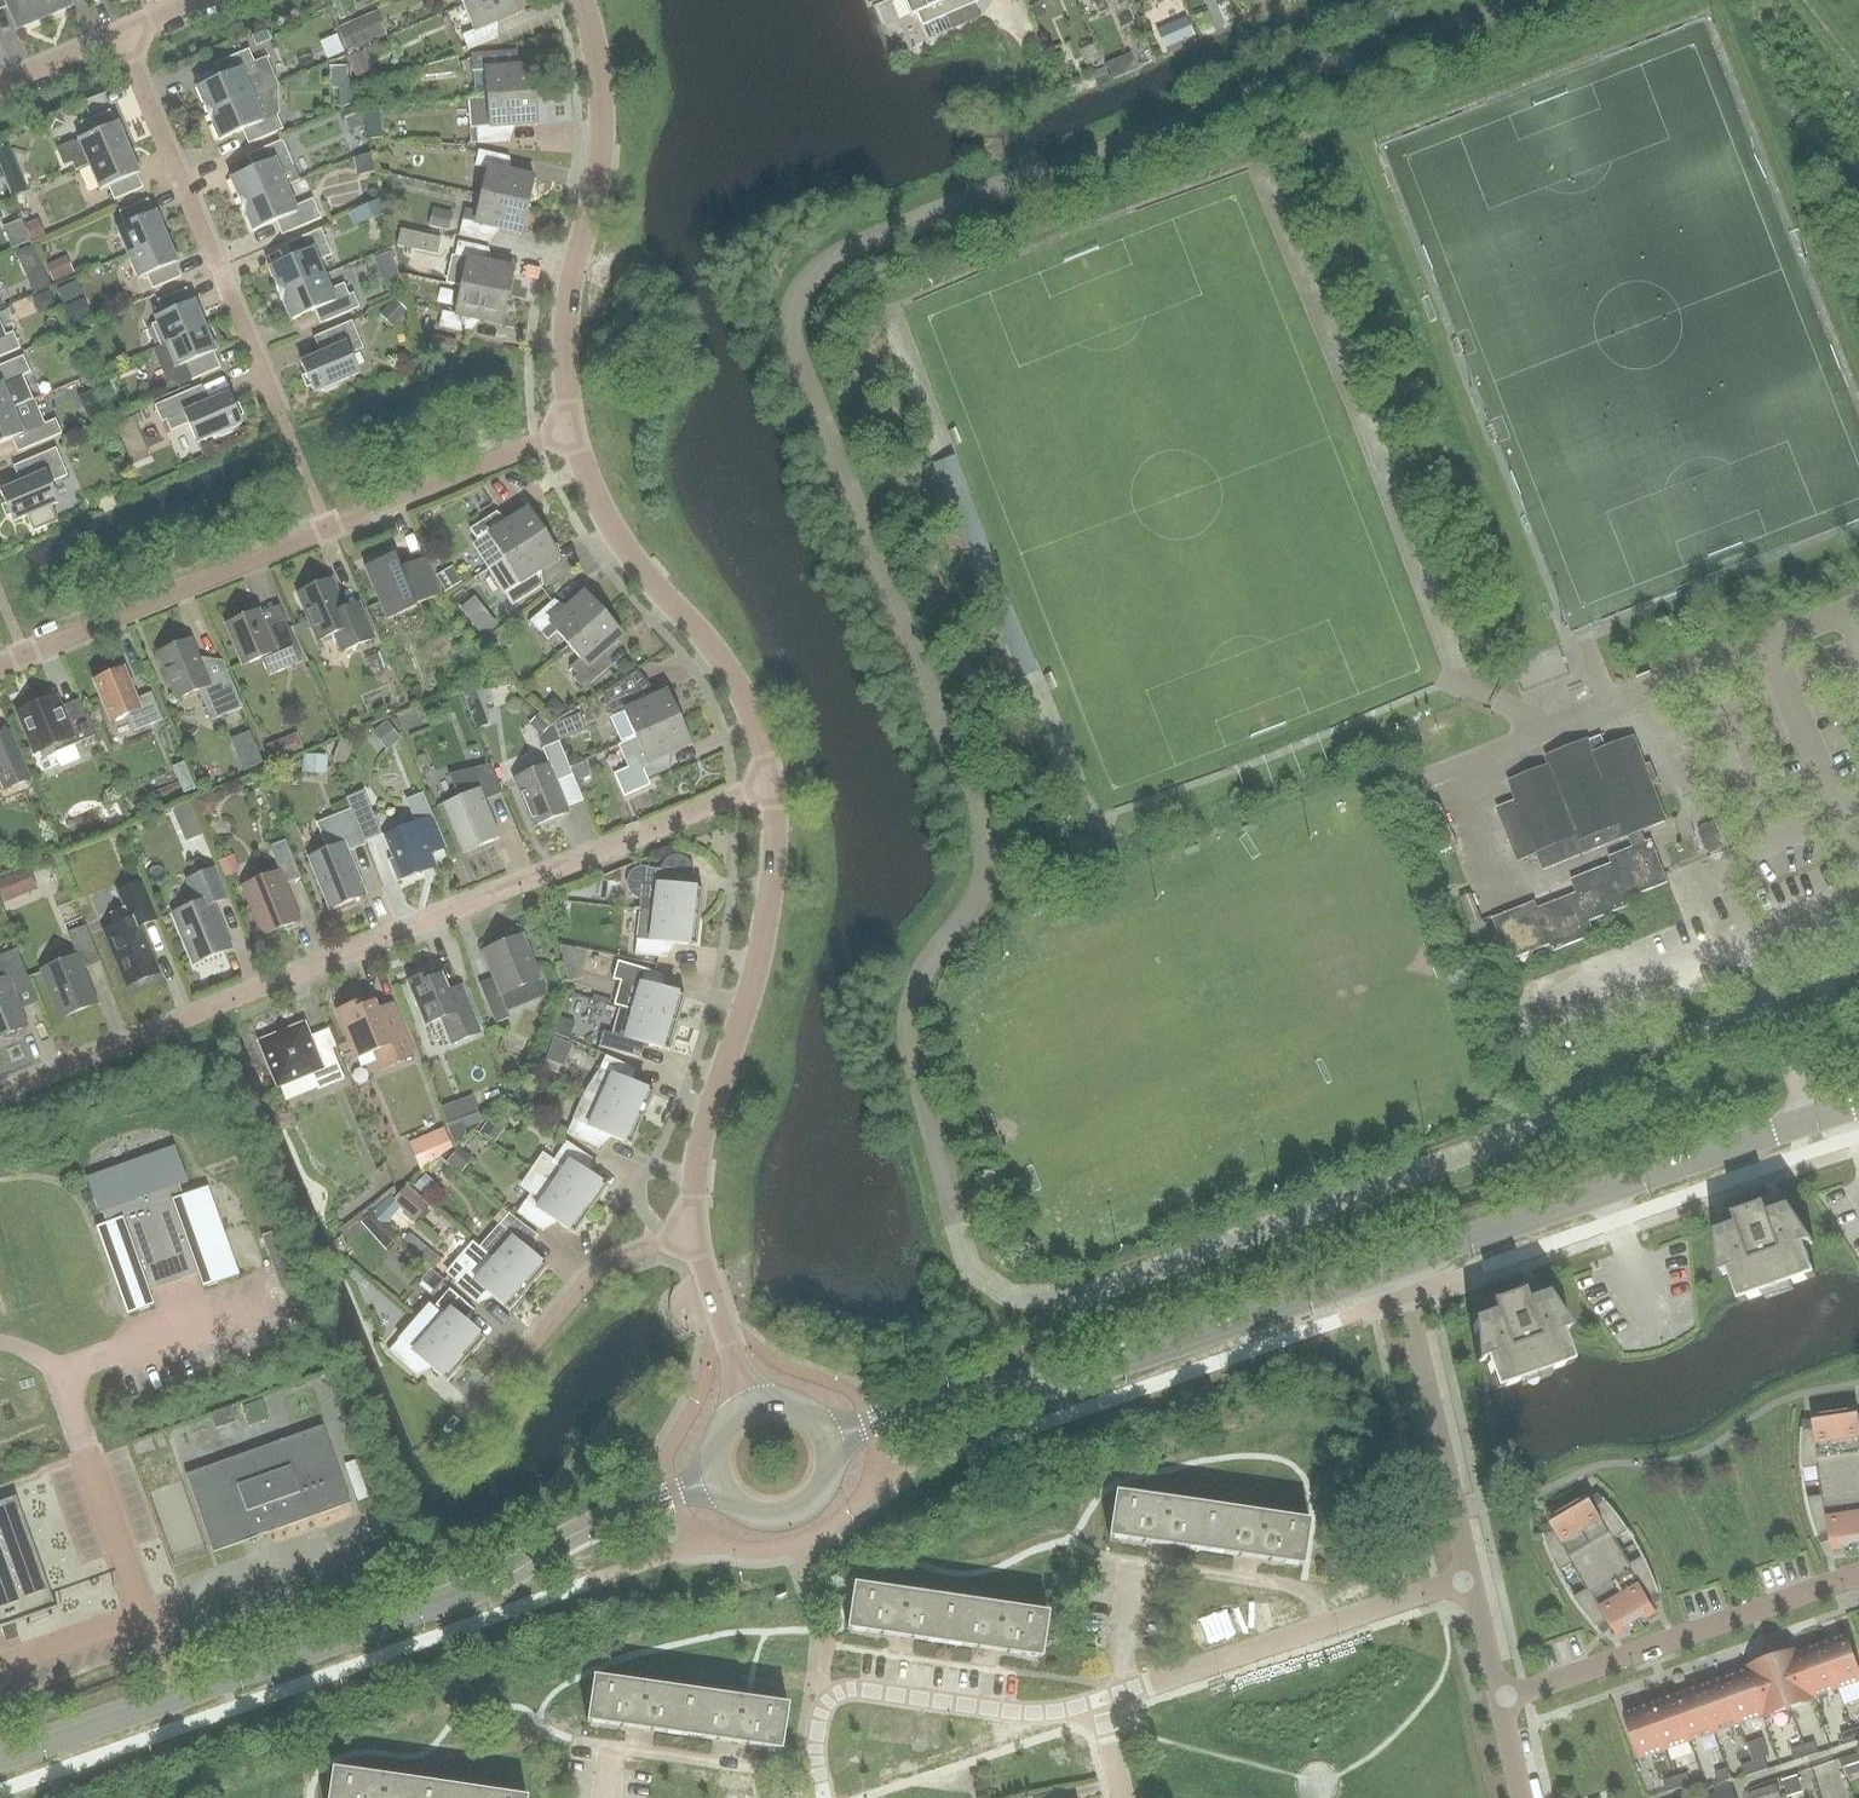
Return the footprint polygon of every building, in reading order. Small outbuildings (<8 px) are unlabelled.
[(37,0),(0,0),(0,10),(8,6),(18,30),(45,18),(37,0)] [(45,18),(72,7),(69,0),(37,0),(45,18)] [(340,20),(348,17),(342,0),(333,0),(340,20)] [(463,35),(468,49),(498,37),(492,23),(517,13),(517,14),(519,14),(513,0),(474,0),(464,4),(475,30),(463,35)] [(911,16),(917,13),(922,26),(978,2),(977,0),(904,0),(911,16)] [(1219,9),(1233,3),(1231,0),(1215,0),(1219,9)] [(371,14),(340,27),(349,47),(379,34),(384,32),(375,12),(371,14)] [(1166,47),(1194,34),(1186,16),(1158,29),(1166,47)] [(252,34),(257,45),(270,39),(266,28),(252,34)] [(1083,51),(1089,67),(1101,62),(1094,46),(1083,51)] [(256,63),(250,49),(221,61),(227,75),(197,88),(208,114),(267,89),(278,84),(267,58),(256,63)] [(360,52),(348,57),(357,77),(368,73),(360,52)] [(486,71),(488,98),(535,95),(532,65),(531,65),(531,67),(505,69),(503,54),(472,56),(473,72),(486,71)] [(454,61),(424,69),(426,77),(462,73),(460,65),(459,60),(454,61)] [(328,69),(328,83),(330,83),(347,83),(346,69),(328,69)] [(1109,81),(1104,69),(1095,73),(1101,85),(1109,81)] [(284,129),(267,89),(208,114),(220,140),(249,128),(255,142),(284,129)] [(537,125),(535,95),(488,98),(469,99),(471,128),(477,128),(478,143),(510,140),(509,125),(535,123),(536,125),(537,125)] [(355,106),(343,111),(351,130),(363,125),(355,106)] [(368,138),(381,136),(379,109),(366,110),(368,138)] [(82,123),(88,137),(59,149),(65,164),(65,165),(65,166),(73,163),(76,170),(90,165),(130,148),(119,123),(116,124),(111,110),(82,123)] [(300,180),(283,140),(254,152),(260,166),(231,179),(242,205),(287,186),(300,180)] [(15,197),(27,192),(8,147),(0,151),(0,162),(15,197)] [(141,173),(130,148),(90,165),(100,190),(109,186),(115,200),(144,188),(138,174),(141,173)] [(533,178),(507,172),(510,157),(479,150),(475,165),(488,168),(482,195),(528,206),(534,176),(533,176),(533,178)] [(314,198),(296,206),(287,186),(242,205),(253,231),(283,218),(289,232),(322,218),(314,198)] [(521,235),(528,206),(482,195),(478,212),(466,209),(460,235),(491,242),(494,227),(520,233),(520,235),(521,235)] [(117,229),(128,254),(168,237),(158,212),(155,213),(149,199),(120,212),(126,226),(117,229)] [(384,213),(378,199),(360,207),(367,221),(384,213)] [(432,214),(429,225),(448,230),(451,218),(432,214)] [(26,224),(33,240),(44,235),(37,219),(26,224)] [(325,275),(319,260),(332,255),(321,229),(292,241),(298,255),(269,268),(280,294),(325,275)] [(440,236),(420,232),(415,254),(435,258),(440,236)] [(179,262),(168,237),(128,254),(138,279),(147,275),(153,289),(182,277),(176,263),(179,262)] [(458,241),(455,256),(452,256),(446,283),(462,286),(462,287),(508,297),(514,267),(512,267),(512,269),(486,263),(489,248),(458,241)] [(32,243),(15,250),(28,277),(44,270),(32,243)] [(389,289),(403,284),(390,250),(376,255),(389,289)] [(75,272),(67,255),(47,264),(55,281),(75,272)] [(331,289),(325,275),(280,294),(291,320),(321,307),(327,321),(360,307),(354,293),(350,295),(345,283),(331,289)] [(71,286),(59,291),(65,305),(77,300),(71,286)] [(501,326),(508,297),(462,287),(456,314),(443,311),(440,326),(471,333),(474,318),(500,324),(500,326),(501,326)] [(51,288),(34,296),(41,313),(58,305),(51,288)] [(152,325),(161,345),(206,326),(196,301),(193,302),(187,288),(158,301),(164,315),(156,318),(158,323),(152,325)] [(81,300),(65,307),(73,325),(89,318),(81,300)] [(407,311),(395,300),(381,314),(393,326),(407,311)] [(6,335),(0,321),(0,357),(21,348),(14,332),(6,335)] [(314,393),(321,390),(326,392),(339,387),(341,381),(359,373),(351,354),(364,348),(352,321),(314,337),(321,353),(301,362),(314,393)] [(217,350),(206,326),(161,345),(169,365),(175,363),(177,368),(185,364),(192,380),(221,368),(214,352),(217,350)] [(31,373),(24,356),(0,366),(0,414),(13,408),(14,409),(34,401),(24,376),(31,373)] [(242,424),(229,393),(209,401),(202,385),(155,405),(162,422),(166,420),(171,431),(189,423),(197,443),(242,424)] [(105,417),(93,390),(80,396),(91,423),(105,417)] [(14,409),(13,408),(0,414),(0,443),(19,435),(25,449),(62,433),(56,419),(40,426),(35,415),(19,421),(14,409)] [(485,429),(480,416),(466,421),(472,435),(485,429)] [(140,432),(134,417),(115,425),(122,440),(140,432)] [(51,483),(68,475),(57,448),(14,466),(21,482),(1,491),(14,521),(27,516),(34,531),(59,521),(52,505),(59,502),(51,483)] [(505,559),(544,533),(528,508),(527,509),(528,510),(505,524),(497,512),(470,529),(479,542),(490,535),(505,559)] [(559,559),(560,559),(544,533),(505,559),(514,574),(503,581),(508,589),(505,592),(513,605),(544,585),(536,572),(558,558),(559,559)] [(175,556),(169,540),(156,545),(162,561),(175,556)] [(441,594),(426,557),(400,567),(395,554),(365,566),(388,619),(417,607),(416,604),(441,594)] [(445,592),(466,579),(458,567),(439,579),(445,592)] [(374,638),(361,606),(347,612),(333,580),(299,594),(318,640),(335,633),(342,652),(374,638)] [(569,645),(604,614),(584,592),(583,593),(584,594),(564,611),(554,600),(531,621),(548,640),(557,632),(569,645)] [(303,661),(285,618),(269,625),(271,628),(266,630),(258,611),(227,624),(244,665),(262,657),(269,675),(303,661)] [(471,624),(483,639),(498,626),(486,612),(471,624)] [(624,637),(604,614),(569,645),(581,658),(571,667),(577,675),(574,678),(584,689),(612,665),(602,654),(622,636),(623,638),(624,637)] [(243,707),(227,669),(208,677),(192,639),(158,653),(177,699),(200,689),(213,720),(243,707)] [(378,653),(367,658),(372,672),(384,667),(378,653)] [(137,698),(124,668),(93,680),(111,723),(128,716),(134,731),(163,719),(151,692),(137,698)] [(489,724),(474,683),(461,688),(477,729),(489,724)] [(666,692),(653,698),(647,685),(607,702),(613,717),(611,717),(623,743),(636,737),(679,718),(667,690),(666,691),(666,692)] [(95,736),(79,699),(60,707),(56,696),(19,711),(35,749),(40,751),(53,746),(61,766),(80,758),(74,744),(95,736)] [(554,696),(542,709),(555,720),(566,708),(554,696)] [(553,725),(539,712),(530,721),(544,734),(553,725)] [(691,745),(679,718),(636,737),(647,762),(627,772),(633,786),(671,769),(665,755),(689,744),(690,746),(691,745)] [(399,738),(387,722),(375,731),(387,747),(399,738)] [(555,726),(561,742),(570,738),(564,722),(555,726)] [(232,740),(245,770),(263,762),(250,732),(232,740)] [(274,756),(289,750),(283,734),(267,740),(274,756)] [(1650,772),(1636,737),(1608,748),(1603,736),(1590,741),(1590,740),(1547,757),(1551,765),(1510,781),(1545,869),(1666,822),(1647,773),(1650,772)] [(534,826),(569,811),(557,781),(573,775),(560,741),(543,748),(550,764),(514,778),(534,826)] [(16,742),(1,749),(0,747),(0,779),(5,790),(32,779),(16,742)] [(326,755),(305,754),(304,770),(325,770),(326,755)] [(578,781),(591,775),(585,762),(572,768),(578,781)] [(464,853),(500,838),(484,800),(502,793),(491,764),(449,774),(459,797),(444,803),(464,853)] [(191,778),(178,783),(184,797),(196,792),(191,778)] [(347,797),(351,808),(365,842),(383,834),(365,790),(347,797)] [(213,813),(217,801),(214,792),(197,799),(204,816),(213,813)] [(196,817),(190,801),(172,808),(178,824),(196,817)] [(366,844),(365,842),(351,808),(317,823),(328,850),(310,857),(330,908),(366,893),(349,851),(366,844)] [(445,847),(433,817),(386,836),(395,857),(389,860),(398,881),(436,866),(430,853),(445,847)] [(1086,838),(1099,843),(1105,827),(1093,822),(1092,824),(1086,838)] [(1717,839),(1713,838),(1709,839),(1707,843),(1709,847),(1713,849),(1717,848),(1719,844),(1717,839)] [(302,878),(286,840),(270,846),(280,871),(243,886),(263,936),(301,920),(286,884),(302,878)] [(1629,899),(1669,883),(1653,840),(1610,857),(1613,863),(1572,879),(1578,893),(1539,908),(1536,901),(1494,918),(1510,960),(1551,945),(1554,951),(1596,935),(1591,921),(1631,905),(1629,899)] [(225,877),(239,871),(232,856),(219,861),(225,877)] [(704,889),(676,886),(678,871),(646,867),(641,867),(637,869),(633,872),(630,876),(629,880),(629,885),(631,890),(634,894),(638,896),(642,898),(641,908),(636,907),(636,909),(654,911),(654,912),(700,917),(704,889)] [(226,898),(214,869),(189,879),(198,903),(174,912),(195,963),(231,948),(212,904),(226,898)] [(14,874),(0,880),(0,897),(3,903),(23,895),(14,874)] [(158,918),(142,880),(117,891),(124,907),(110,913),(115,925),(103,930),(127,986),(134,983),(138,986),(152,980),(153,975),(160,972),(141,926),(158,918)] [(697,946),(700,917),(654,912),(650,939),(637,938),(635,953),(667,957),(669,942),(697,946)] [(86,926),(69,933),(74,946),(91,939),(86,926)] [(548,994),(542,978),(524,935),(483,952),(493,978),(480,983),(496,1023),(510,1017),(507,1010),(548,994)] [(582,977),(575,948),(561,945),(569,980),(582,977)] [(13,990),(31,982),(17,949),(0,956),(0,1037),(2,1036),(7,1038),(12,1038),(16,1035),(18,1030),(28,1026),(13,990)] [(61,1018),(98,1003),(78,955),(41,970),(61,1018)] [(619,1006),(633,1010),(678,1023),(686,995),(659,988),(663,974),(622,962),(618,978),(619,1006)] [(453,1043),(480,1032),(461,985),(448,991),(439,970),(409,982),(427,1024),(443,1017),(453,1043)] [(414,1056),(392,1004),(377,1011),(372,997),(338,1011),(357,1058),(376,1050),(383,1068),(414,1056)] [(670,1051),(678,1023),(620,1007),(620,1008),(623,1009),(616,1035),(603,1031),(599,1046),(639,1057),(643,1043),(670,1051)] [(570,1039),(576,1022),(559,1016),(553,1033),(570,1039)] [(332,1047),(316,1054),(304,1025),(273,1037),(272,1036),(260,1041),(265,1054),(266,1053),(279,1085),(312,1071),(319,1089),(345,1079),(332,1047)] [(565,1066),(574,1044),(555,1036),(546,1059),(565,1066)] [(606,1055),(600,1070),(585,1093),(643,1119),(655,1093),(629,1082),(635,1068),(606,1055)] [(632,1145),(643,1119),(585,1093),(567,1133),(600,1148),(606,1134),(632,1145)] [(438,1104),(448,1130),(463,1125),(481,1119),(477,1108),(458,1115),(452,1099),(438,1104)] [(488,1139),(497,1125),(487,1118),(475,1129),(488,1139)] [(442,1125),(424,1133),(435,1159),(451,1148),(442,1125)] [(593,1159),(567,1141),(553,1161),(544,1155),(533,1171),(591,1211),(608,1188),(585,1172),(593,1159)] [(459,1143),(448,1156),(464,1168),(474,1155),(459,1143)] [(88,1177),(87,1177),(100,1213),(105,1211),(109,1222),(97,1226),(97,1227),(101,1226),(132,1312),(128,1313),(128,1315),(155,1305),(150,1289),(198,1272),(203,1288),(240,1275),(239,1273),(236,1274),(226,1245),(217,1218),(216,1218),(205,1188),(208,1187),(208,1186),(181,1196),(178,1186),(188,1182),(175,1145),(174,1146),(175,1149),(146,1160),(145,1159),(119,1168),(119,1169),(89,1180),(88,1177)] [(591,1211),(533,1171),(522,1186),(532,1192),(518,1212),(544,1231),(552,1218),(575,1234),(591,1211)] [(415,1186),(426,1195),(434,1186),(423,1177),(415,1186)] [(395,1200),(417,1218),(428,1205),(406,1187),(395,1200)] [(1806,1245),(1813,1243),(1815,1242),(1791,1206),(1770,1214),(1767,1204),(1763,1205),(1764,1206),(1739,1215),(1738,1214),(1735,1215),(1738,1225),(1717,1232),(1721,1275),(1724,1275),(1723,1274),(1730,1272),(1741,1302),(1765,1294),(1762,1285),(1775,1281),(1776,1282),(1777,1281),(1777,1280),(1790,1275),(1793,1284),(1817,1275),(1806,1245)] [(547,1268),(526,1250),(538,1236),(508,1214),(480,1247),(473,1241),(472,1242),(528,1289),(547,1268)] [(276,1262),(290,1257),(280,1229),(262,1236),(272,1263),(276,1262)] [(404,1242),(433,1267),(441,1259),(411,1233),(404,1242)] [(528,1289),(472,1242),(473,1243),(448,1272),(457,1280),(455,1283),(479,1304),(489,1293),(510,1311),(528,1289)] [(465,1321),(475,1310),(450,1289),(422,1322),(432,1330),(467,1360),(485,1339),(465,1321)] [(1563,1332),(1569,1329),(1570,1330),(1572,1329),(1548,1293),(1527,1300),(1524,1291),(1520,1292),(1520,1293),(1495,1302),(1495,1301),(1491,1302),(1495,1312),(1474,1319),(1478,1362),(1480,1362),(1480,1361),(1486,1359),(1497,1389),(1521,1380),(1518,1372),(1532,1367),(1532,1369),(1534,1368),(1533,1367),(1547,1362),(1550,1370),(1574,1362),(1563,1332)] [(432,1330),(422,1322),(417,1327),(413,1324),(390,1351),(417,1375),(427,1364),(448,1382),(467,1360),(432,1330)] [(1858,1406),(1849,1407),(1849,1410),(1823,1414),(1823,1411),(1813,1412),(1815,1429),(1802,1428),(1802,1438),(1802,1448),(1802,1453),(1802,1462),(1803,1462),(1803,1469),(1818,1467),(1822,1495),(1807,1498),(1809,1504),(1808,1504),(1810,1510),(1811,1515),(1814,1526),(1818,1537),(1830,1532),(1833,1549),(1843,1548),(1842,1545),(1858,1542),(1858,1410),(1858,1406)] [(216,1429),(235,1422),(230,1408),(211,1415),(216,1429)] [(187,1475),(214,1552),(351,1503),(323,1425),(187,1475)] [(1206,1551),(1213,1506),(1116,1492),(1109,1537),(1206,1551)] [(1650,1567),(1648,1562),(1645,1556),(1632,1564),(1617,1538),(1630,1531),(1626,1525),(1627,1525),(1620,1516),(1616,1512),(1613,1507),(1605,1499),(1596,1507),(1587,1493),(1579,1498),(1580,1500),(1558,1513),(1556,1511),(1547,1516),(1556,1531),(1544,1535),(1548,1545),(1552,1556),(1556,1566),(1557,1566),(1560,1572),(1573,1564),(1588,1590),(1574,1597),(1578,1603),(1581,1607),(1588,1616),(1592,1621),(1599,1629),(1609,1621),(1617,1635),(1626,1630),(1624,1628),(1647,1614),(1648,1617),(1657,1612),(1648,1597),(1661,1593),(1659,1588),(1655,1577),(1650,1567)] [(16,1496),(0,1502),(0,1628),(2,1628),(4,1635),(17,1630),(14,1623),(58,1608),(58,1606),(56,1607),(16,1496)] [(1303,1565),(1309,1521),(1213,1506),(1206,1551),(1303,1565)] [(945,1643),(951,1598),(854,1584),(848,1629),(945,1643)] [(1041,1657),(1048,1613),(951,1598),(945,1643),(1041,1657)] [(1848,1634),(1824,1643),(1840,1689),(1858,1682),(1858,1665),(1848,1634)] [(1840,1689),(1824,1643),(1799,1651),(1815,1697),(1840,1689)] [(1815,1697),(1799,1651),(1798,1649),(1773,1658),(1791,1709),(1816,1700),(1815,1697)] [(1791,1709),(1773,1658),(1747,1667),(1748,1669),(1764,1715),(1765,1718),(1791,1709)] [(1764,1715),(1748,1669),(1723,1678),(1740,1724),(1764,1715)] [(685,1735),(691,1691),(594,1677),(588,1721),(685,1735)] [(1740,1724),(1723,1678),(1699,1687),(1715,1733),(1740,1724)] [(1715,1733),(1699,1687),(1674,1696),(1690,1742),(1715,1733)] [(788,1705),(691,1691),(685,1735),(782,1749),(788,1705)] [(1690,1742),(1674,1696),(1649,1704),(1666,1750),(1690,1742)] [(1666,1750),(1649,1704),(1625,1713),(1641,1759),(1666,1750)] [(1857,1741),(1854,1730),(1842,1734),(1845,1745),(1857,1741)] [(1819,1753),(1816,1742),(1804,1745),(1807,1757),(1819,1753)] [(1807,1757),(1804,1745),(1792,1749),(1795,1761),(1807,1757)] [(1841,1757),(1847,1775),(1858,1771),(1858,1751),(1841,1757)] [(1770,1769),(1766,1757),(1754,1761),(1758,1773),(1770,1769)] [(1758,1773),(1754,1761),(1742,1765),(1745,1777),(1758,1773)] [(1729,1768),(1716,1772),(1720,1784),(1732,1780),(1729,1768)] [(430,1783),(334,1769),(329,1797),(428,1797),(430,1783)] [(1692,1785),(1688,1773),(1676,1777),(1680,1788),(1692,1785)] [(1797,1775),(1782,1779),(1787,1793),(1802,1789),(1797,1775)] [(1680,1788),(1676,1777),(1664,1781),(1668,1792),(1680,1788)] [(527,1797),(430,1783),(428,1797),(527,1797)] [(1748,1797),(1781,1797),(1776,1783),(1747,1793),(1748,1797)] [(1074,1786),(1052,1791),(1054,1797),(1077,1797),(1074,1786)]
